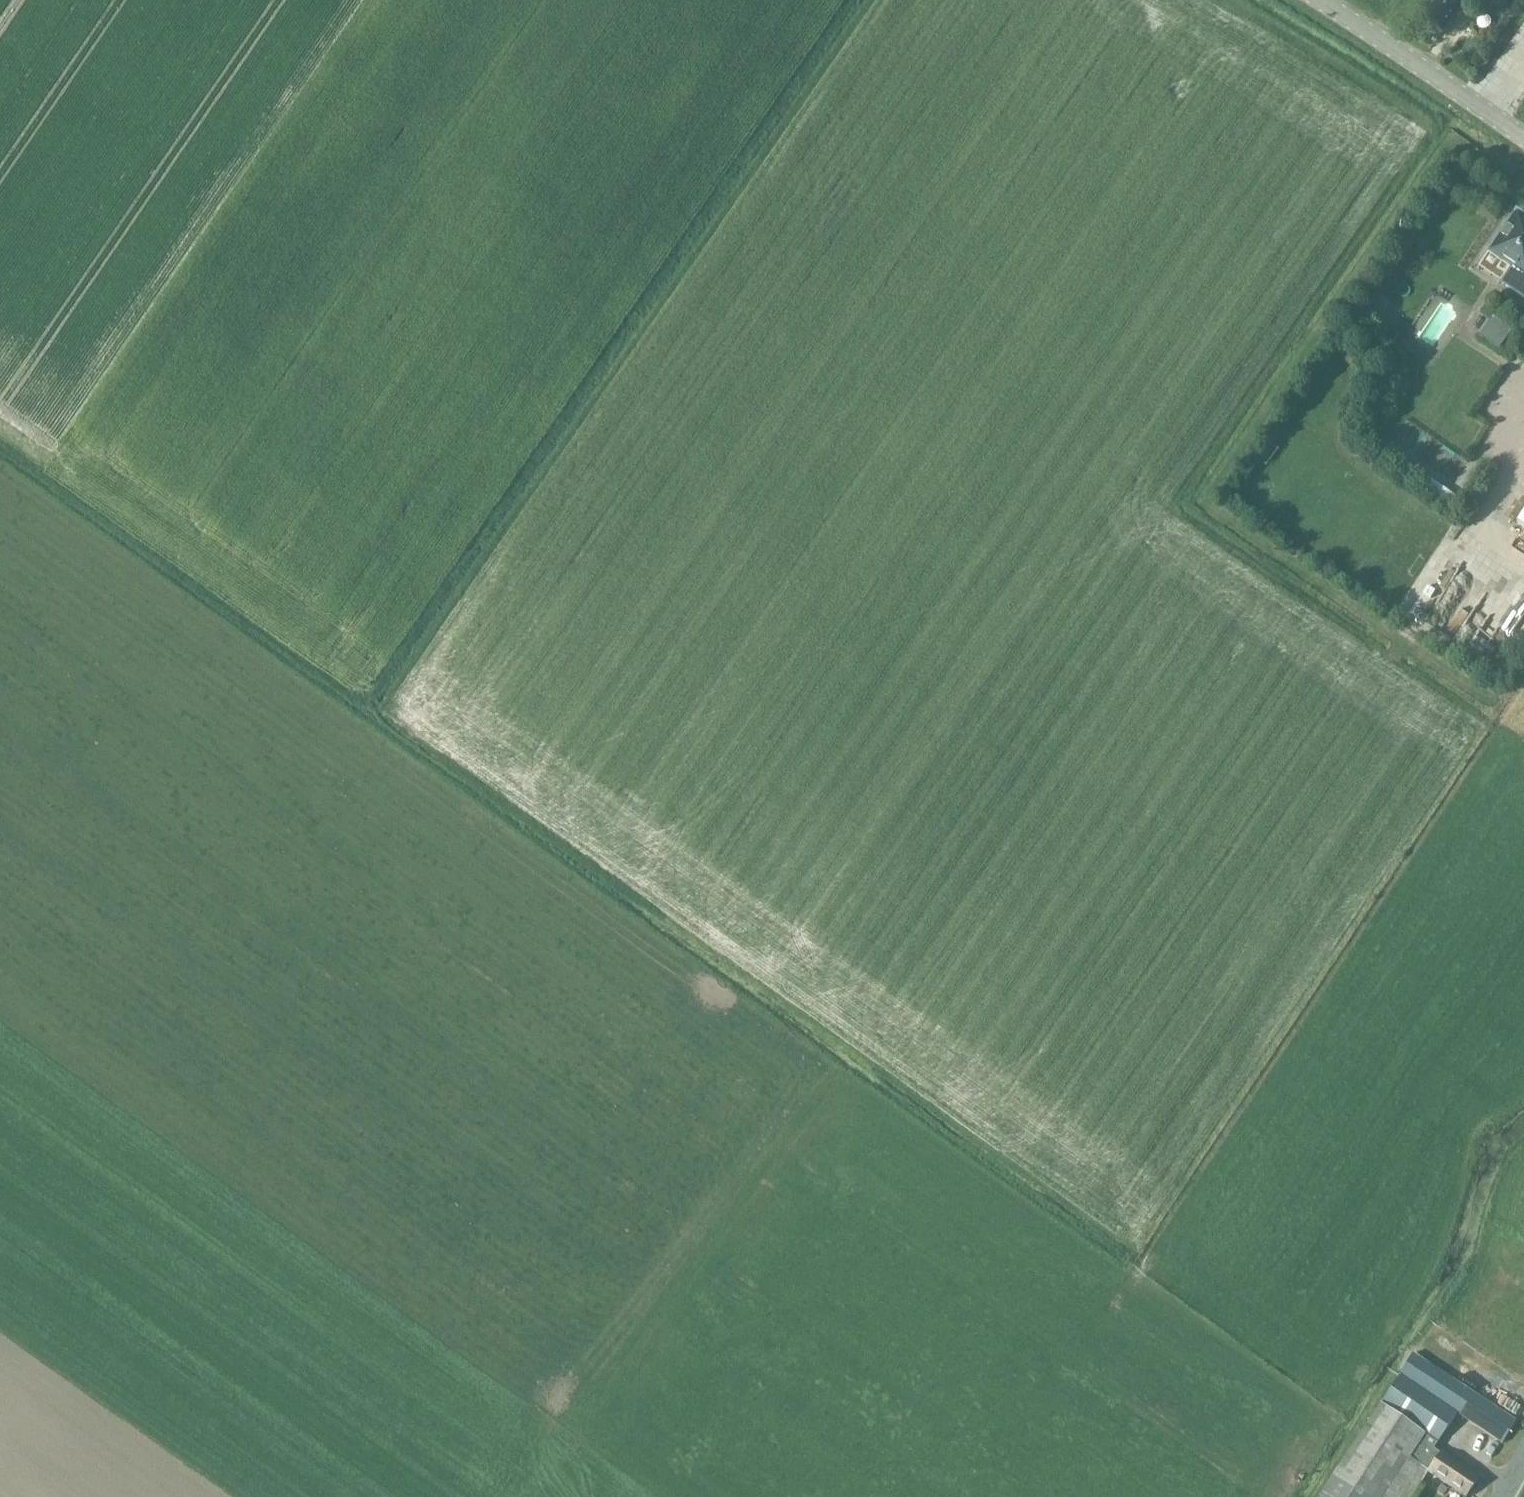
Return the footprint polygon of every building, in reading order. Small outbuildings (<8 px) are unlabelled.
[(1425,20),(1443,33),(1466,0),(1440,0),(1425,20)] [(1487,252),(1510,268),(1500,283),(1523,299),(1523,217),(1515,211),(1487,252)] [(1493,317),(1480,338),(1499,350),(1512,330),(1493,317)] [(1390,331),(1384,340),(1391,345),(1397,335),(1390,331)] [(1320,1496),(1401,1496),(1409,1485),(1414,1488),(1424,1474),(1419,1471),(1424,1465),(1429,1469),(1428,1471),(1465,1496),(1478,1478),(1441,1452),(1440,1454),(1434,1451),(1459,1413),(1502,1441),(1515,1422),(1414,1355),(1320,1496)]
